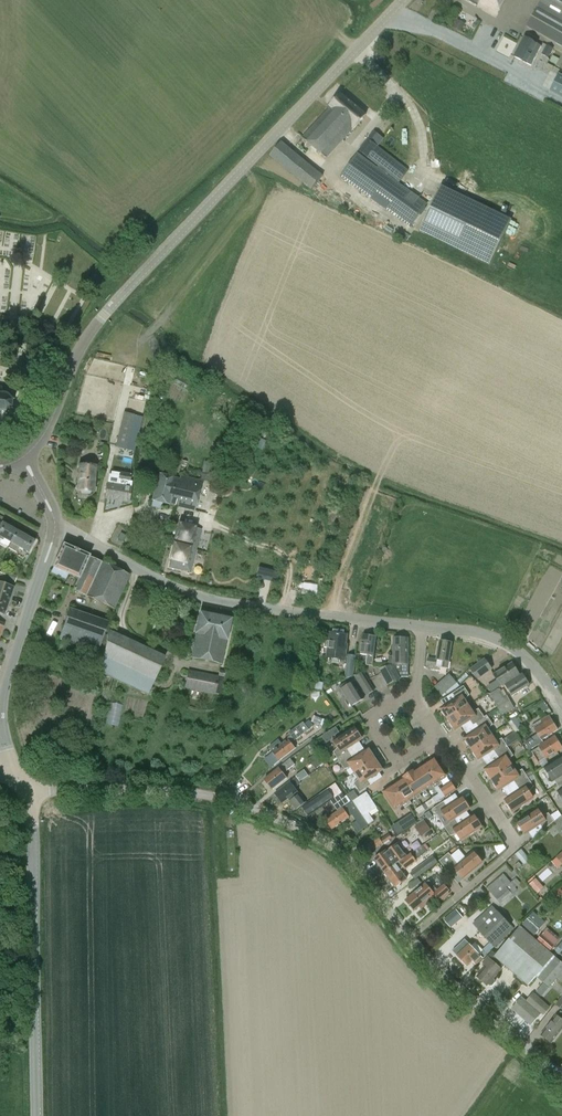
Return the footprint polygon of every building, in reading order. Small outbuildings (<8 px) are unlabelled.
[(476,4),(478,6),(496,16),(505,0),(479,0),(476,4)] [(561,47),(561,0),(542,0),(530,20),(526,26),(561,47)] [(510,57),(518,43),(505,36),(497,50),(510,57)] [(537,49),(539,45),(525,37),(515,56),(530,65),(531,65),(539,50),(537,49)] [(547,44),(541,54),(548,58),(554,48),(547,44)] [(381,63),(385,59),(381,54),(376,59),(381,63)] [(543,73),(535,89),(556,100),(561,85),(561,83),(543,73)] [(340,93),(327,108),(327,109),(303,137),(327,158),(352,130),(353,130),(366,115),(340,93)] [(377,167),(357,152),(340,176),(411,227),(428,204),(388,175),(389,174),(399,182),(409,170),(378,145),(377,146),(368,139),(359,150),(368,157),(368,158),(378,166),(377,167)] [(311,190),(323,175),(305,160),(282,141),(270,156),(311,190)] [(441,186),(419,231),(490,265),(512,220),(441,186)] [(32,257),(36,236),(8,231),(4,251),(32,257)] [(14,400),(13,398),(11,399),(7,395),(8,392),(7,392),(6,394),(1,393),(2,387),(0,387),(0,411),(4,411),(5,414),(7,413),(6,411),(10,407),(12,408),(13,407),(11,405),(11,400),(14,400)] [(134,415),(124,412),(116,448),(126,450),(134,415)] [(253,435),(250,444),(262,449),(266,440),(253,435)] [(202,473),(212,475),(215,463),(205,460),(202,473)] [(79,464),(78,489),(80,490),(81,493),(90,493),(91,490),(94,491),(96,465),(79,464)] [(118,480),(117,484),(108,482),(105,498),(129,502),(131,486),(129,486),(130,482),(131,474),(119,472),(118,480)] [(179,478),(175,477),(175,478),(159,474),(152,500),(168,504),(195,511),(202,480),(180,474),(179,478)] [(11,542),(17,531),(2,522),(2,524),(0,523),(0,536),(11,542)] [(173,544),(170,558),(170,559),(170,561),(169,567),(191,572),(202,529),(195,527),(195,526),(194,526),(193,525),(178,522),(177,523),(177,524),(174,538),(173,539),(174,540),(175,541),(175,543),(174,543),(173,543),(173,544)] [(17,552),(19,547),(28,552),(35,541),(17,531),(11,542),(8,548),(17,552)] [(63,544),(53,567),(78,578),(73,590),(86,596),(114,608),(130,574),(102,562),(102,561),(101,561),(89,556),(63,544)] [(5,571),(4,574),(0,572),(0,578),(3,579),(15,583),(17,575),(5,571)] [(8,601),(13,587),(1,583),(3,579),(0,578),(0,598),(8,601)] [(0,598),(0,613),(4,614),(8,601),(0,598)] [(98,653),(109,621),(69,608),(59,639),(98,653)] [(196,632),(195,633),(190,658),(221,664),(226,640),(226,639),(230,619),(201,613),(196,633),(196,632)] [(108,629),(100,672),(148,694),(166,656),(108,629)] [(346,647),(347,634),(330,632),(327,657),(345,660),(347,647),(346,647)] [(361,654),(367,655),(366,665),(373,665),(374,655),(376,636),(363,634),(361,654)] [(408,677),(408,657),(408,638),(394,638),(394,656),(388,656),(388,664),(394,664),(401,677),(408,677)] [(448,668),(449,662),(452,642),(440,640),(437,659),(428,658),(427,665),(448,668)] [(354,676),(354,672),(356,655),(348,654),(346,671),(345,680),(354,676)] [(485,658),(470,669),(479,680),(493,669),(485,658)] [(501,686),(519,674),(513,663),(494,674),(501,686)] [(401,679),(393,664),(389,665),(386,665),(380,665),(381,667),(379,668),(388,685),(401,679)] [(220,694),(224,677),(217,676),(189,670),(185,687),(215,693),(220,694)] [(529,685),(522,674),(506,684),(513,695),(529,685)] [(357,679),(366,694),(374,689),(365,675),(357,679)] [(444,679),(435,687),(442,695),(451,688),(444,679)] [(349,685),(347,682),(339,687),(341,690),(342,689),(352,705),(363,698),(354,682),(349,685)] [(446,716),(448,719),(469,705),(465,700),(469,695),(470,695),(464,686),(452,693),(456,699),(441,709),(442,710),(441,713),(444,716),(446,716)] [(490,693),(502,715),(515,708),(507,695),(503,697),(500,691),(501,690),(500,688),(490,693)] [(120,726),(124,704),(112,702),(108,724),(120,726)] [(473,725),(476,723),(484,717),(479,709),(472,711),(469,705),(448,719),(450,723),(450,725),(452,728),(454,728),(455,729),(469,719),(473,725)] [(311,722),(323,726),(325,720),(314,715),(311,722)] [(476,723),(479,729),(465,738),(466,740),(466,742),(468,745),(469,745),(471,748),(492,735),(488,729),(493,725),(493,724),(487,715),(484,717),(476,723)] [(533,726),(538,734),(524,742),(529,750),(543,741),(542,739),(558,730),(549,716),(533,726)] [(515,718),(508,723),(515,733),(515,732),(519,730),(522,728),(515,718)] [(289,732),(291,735),(288,738),(288,739),(272,752),(279,760),(295,748),(291,743),(295,740),(295,739),(308,729),(308,730),(314,725),(309,720),(305,723),(304,721),(289,732)] [(333,752),(339,760),(353,751),(350,753),(347,748),(362,738),(355,727),(334,741),(338,747),(334,751),(333,752)] [(493,749),(496,754),(508,747),(502,738),(501,738),(496,740),(492,735),(471,748),(473,752),(473,753),(475,757),(477,757),(478,759),(493,749)] [(532,752),(539,762),(540,762),(546,758),(561,748),(561,747),(555,737),(539,747),(532,752)] [(489,776),(492,779),(513,766),(509,760),(514,755),(508,747),(496,754),(500,760),(485,769),(486,771),(485,773),(488,776),(489,776)] [(351,767),(355,772),(376,759),(369,748),(354,758),(351,753),(353,751),(339,760),(345,769),(351,767)] [(324,763),(317,753),(309,759),(316,769),(324,763)] [(295,764),(290,758),(264,779),(272,789),(287,777),(284,773),(295,764)] [(435,758),(425,765),(438,786),(442,784),(439,779),(446,775),(435,758)] [(557,785),(561,782),(561,758),(545,768),(553,780),(554,780),(557,785)] [(367,779),(382,769),(376,759),(355,772),(358,778),(354,782),(354,783),(360,792),(374,783),(373,782),(371,784),(367,779)] [(435,788),(439,794),(442,799),(445,797),(440,789),(438,786),(425,765),(415,771),(414,770),(426,788),(432,784),(435,788)] [(513,766),(492,779),(494,782),(493,785),(496,788),(497,788),(498,790),(513,780),(517,785),(528,778),(522,769),(516,771),(513,766)] [(297,791),(295,788),(301,783),(300,782),(308,775),(304,769),(295,776),(296,777),(290,782),(275,793),(282,803),(297,791)] [(414,770),(403,777),(404,779),(415,795),(418,799),(422,797),(419,792),(426,788),(414,770)] [(534,786),(528,778),(517,785),(520,791),(505,800),(507,803),(507,805),(509,809),(511,809),(512,811),(533,797),(529,791),(530,790),(534,786)] [(404,779),(395,785),(408,806),(412,803),(409,799),(415,795),(404,779)] [(445,797),(457,790),(451,781),(440,789),(445,797)] [(395,785),(384,792),(395,808),(402,804),(405,808),(408,806),(395,785)] [(325,804),(334,798),(327,789),(319,794),(319,795),(303,806),(309,815),(325,804)] [(353,801),(363,817),(377,807),(367,792),(353,801)] [(306,802),(300,794),(290,801),(296,809),(306,802)] [(439,794),(433,798),(436,803),(442,799),(439,794)] [(439,818),(439,817),(445,815),(449,821),(455,817),(470,808),(468,805),(469,804),(466,800),(465,800),(463,797),(448,807),(445,802),(447,800),(432,809),(439,818)] [(436,803),(433,798),(425,803),(428,808),(436,803)] [(343,808),(327,819),(333,828),(349,817),(352,815),(356,821),(352,824),(358,832),(368,825),(363,817),(353,801),(343,807),(342,808),(343,808)] [(422,805),(416,809),(418,814),(425,810),(422,805)] [(541,831),(541,832),(554,821),(549,813),(548,813),(542,815),(538,809),(518,823),(519,825),(519,828),(521,831),(523,831),(524,834),(539,824),(543,829),(541,831)] [(412,826),(417,823),(413,817),(412,816),(411,814),(392,827),(398,836),(412,826)] [(451,836),(457,834),(461,840),(482,826),(475,815),(460,825),(455,817),(449,821),(450,823),(445,827),(450,836),(451,836)] [(424,821),(415,827),(422,837),(431,830),(424,821)] [(384,844),(379,837),(365,846),(370,853),(384,844)] [(386,851),(386,850),(375,858),(385,872),(406,857),(397,843),(386,851)] [(497,852),(505,849),(503,843),(495,847),(497,852)] [(428,852),(427,851),(429,849),(425,844),(423,846),(423,845),(414,852),(419,859),(428,852)] [(524,865),(530,859),(521,849),(515,855),(524,865)] [(477,855),(474,852),(459,865),(449,853),(439,861),(458,884),(483,863),(482,862),(481,860),(481,858),(478,855),(477,855)] [(411,853),(406,857),(385,872),(396,887),(407,879),(400,870),(403,868),(405,870),(417,861),(411,853)] [(417,878),(426,871),(438,862),(433,856),(411,874),(415,880),(417,878)] [(517,889),(515,887),(520,882),(516,877),(511,882),(504,873),(487,888),(500,903),(501,904),(517,889)] [(535,892),(542,885),(536,879),(529,885),(535,892)] [(439,899),(449,890),(445,884),(434,893),(426,883),(419,889),(406,900),(414,910),(422,904),(424,906),(436,896),(439,899)] [(490,943),(482,949),(479,953),(472,946),(470,944),(465,939),(453,951),(457,956),(467,966),(472,961),(476,966),(483,959),(482,958),(494,946),(494,947),(514,928),(498,911),(495,908),(492,905),(473,923),(478,929),(478,930),(490,943)] [(451,928),(463,917),(456,909),(444,920),(451,928)] [(540,930),(527,919),(522,925),(534,936),(540,930)] [(528,986),(536,976),(554,955),(520,925),(496,954),(493,951),(488,956),(483,962),(486,966),(477,977),(487,986),(502,969),(504,966),(528,986)] [(557,978),(561,982),(561,962),(554,955),(536,976),(538,977),(537,978),(549,987),(557,978)] [(531,1025),(540,1014),(542,1016),(544,1014),(551,1007),(540,997),(532,1006),(522,997),(512,1008),(530,1024),(531,1025)] [(561,1029),(561,1011),(557,1016),(556,1015),(541,1035),(551,1042),(561,1029)]
